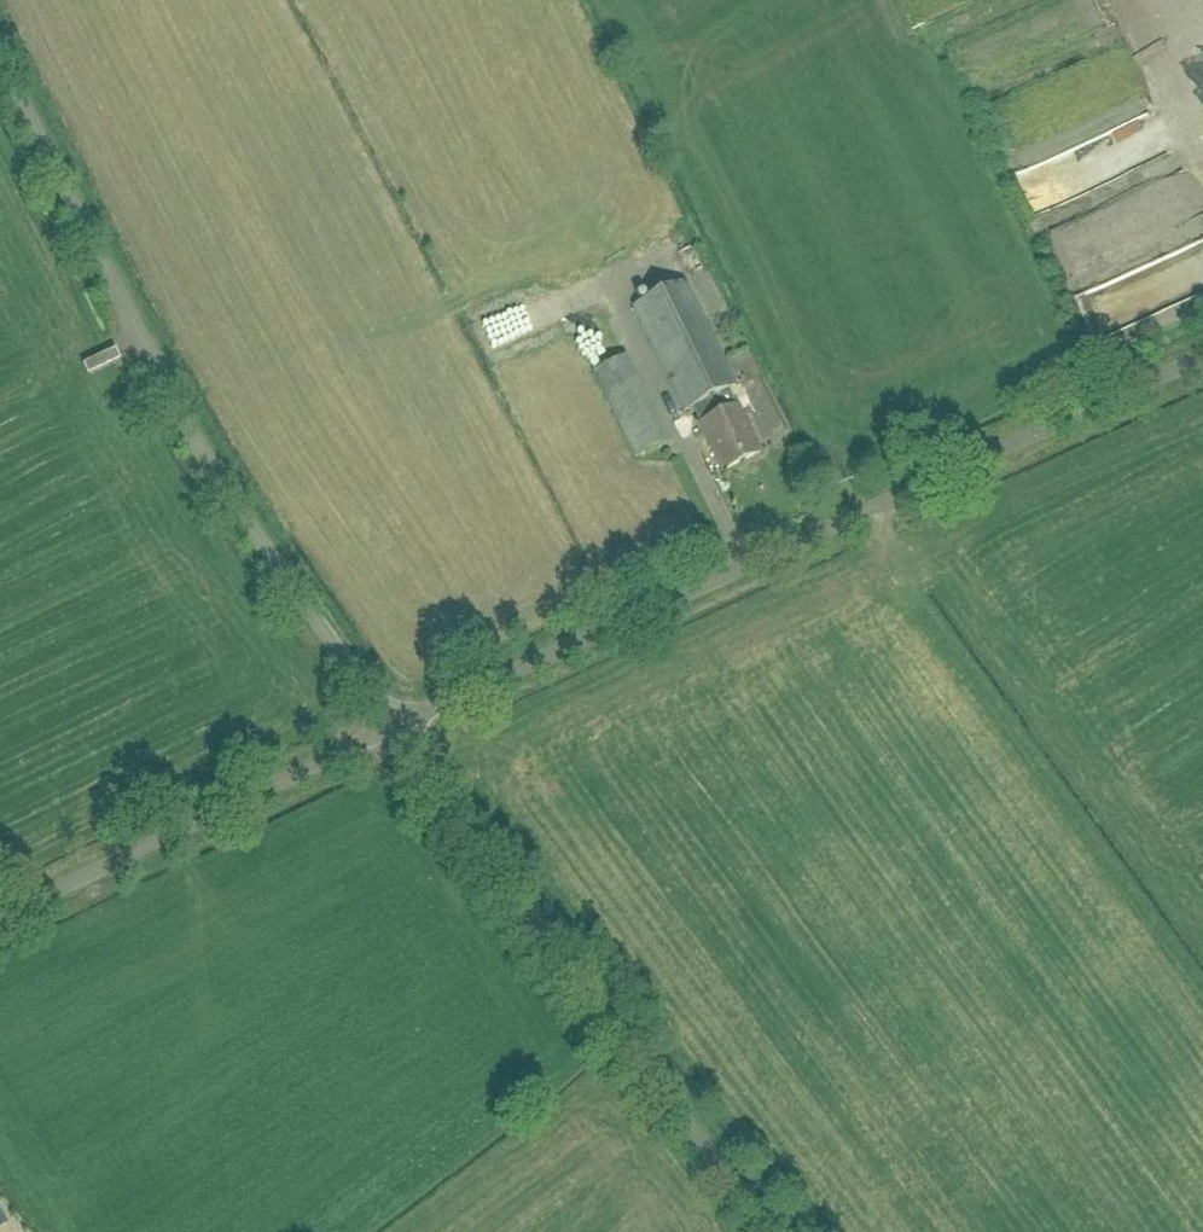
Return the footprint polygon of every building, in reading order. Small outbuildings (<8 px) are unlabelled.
[(1178,169),(1060,230),(1076,260),(1194,200),(1178,169)] [(1049,194),(1072,181),(1066,170),(1042,183),(1049,194)] [(735,407),(727,392),(735,388),(683,283),(631,309),(683,414),(691,410),(699,425),(698,426),(722,474),(759,455),(746,429),(750,427),(746,417),(741,420),(735,407)] [(633,459),(664,444),(623,359),(592,374),(633,459)]
